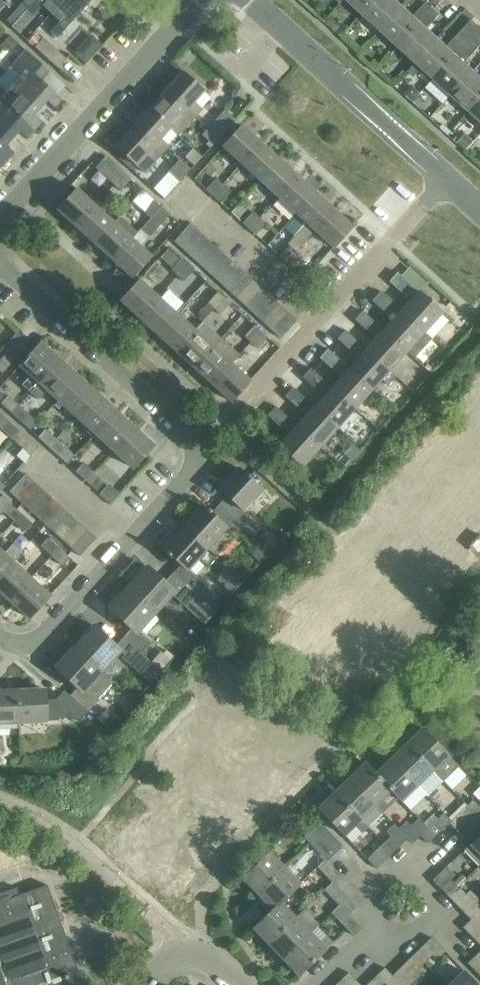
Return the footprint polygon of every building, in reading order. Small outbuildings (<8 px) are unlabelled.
[(5,21),(11,27),(27,10),(36,0),(24,0),(20,4),(5,21)] [(50,14),(63,0),(36,0),(27,10),(33,16),(42,6),(50,14)] [(50,14),(59,22),(50,32),(57,38),(92,0),(63,0),(50,14)] [(364,15),(377,0),(347,0),(364,15)] [(381,31),(404,6),(397,0),(377,0),(364,15),(381,31)] [(381,31),(399,47),(433,9),(425,2),(414,15),(404,6),(381,31)] [(399,47),(416,63),(439,38),(428,28),(440,15),(433,9),(399,47)] [(435,80),(479,30),(479,27),(472,20),(454,39),(456,41),(449,48),(439,38),(416,63),(435,80)] [(452,95),(474,70),(463,60),(470,53),(472,55),(479,46),(479,30),(435,80),(452,95)] [(25,42),(14,33),(0,50),(0,59),(6,65),(25,42)] [(35,48),(58,70),(67,60),(43,39),(35,48)] [(21,76),(13,84),(41,109),(48,102),(55,109),(63,101),(41,81),(49,72),(26,52),(12,68),(21,76)] [(452,95),(470,111),(479,100),(479,76),(474,70),(457,89),(456,90),(452,95)] [(183,73),(166,91),(196,118),(203,110),(195,103),(205,93),(183,73)] [(34,131),(41,123),(34,116),(41,109),(13,84),(6,92),(0,87),(0,101),(34,131)] [(166,91),(149,110),(172,130),(179,137),(196,118),(166,91)] [(470,111),(479,121),(479,100),(470,111)] [(14,139),(20,132),(28,138),(34,131),(0,101),(0,127),(14,139)] [(149,110),(133,128),(163,155),(172,146),(164,139),(172,130),(149,110)] [(209,130),(220,140),(236,122),(225,112),(209,130)] [(7,161),(15,153),(7,146),(14,139),(0,127),(0,154),(7,161)] [(223,148),(241,164),(261,143),(242,127),(223,148)] [(163,155),(133,128),(115,148),(145,175),(163,155)] [(220,140),(209,130),(203,136),(214,146),(220,140)] [(241,164),(260,181),(279,160),(261,143),(241,164)] [(123,175),(105,158),(96,168),(114,185),(123,175)] [(180,160),(175,166),(185,176),(191,170),(180,160)] [(260,181),(278,197),(297,176),(279,160),(260,181)] [(185,176),(175,166),(168,173),(179,183),(185,176)] [(114,185),(115,185),(121,190),(130,180),(123,175),(114,185)] [(278,197),(296,214),(315,193),(297,176),(278,197)] [(207,190),(213,195),(223,185),(217,179),(207,190)] [(223,185),(213,195),(220,202),(230,191),(223,185)] [(58,209),(76,227),(95,206),(77,189),(58,209)] [(280,256),(286,262),(296,252),(316,231),(335,210),(315,193),(296,214),(307,223),(287,244),(289,246),(280,256)] [(152,217),(161,207),(155,201),(145,211),(152,217)] [(76,227),(95,244),(114,223),(95,206),(76,227)] [(161,207),(152,217),(152,218),(132,240),(113,261),(131,277),(150,256),(140,247),(170,215),(161,207)] [(335,210),(316,231),(334,247),(353,227),(335,210)] [(243,224),(250,230),(259,219),(252,214),(243,224)] [(259,219),(250,230),(256,235),(266,225),(259,219)] [(95,244),(113,261),(132,240),(114,223),(95,244)] [(174,242),(183,250),(199,232),(190,224),(174,242)] [(183,250),(193,259),(208,240),(199,232),(183,250)] [(193,259),(201,266),(217,248),(208,240),(193,259)] [(201,266),(210,274),(226,257),(217,248),(201,266)] [(171,270),(177,276),(188,264),(181,258),(180,259),(170,250),(164,256),(175,265),(171,270)] [(296,252),(286,262),(293,268),(303,258),(296,252)] [(210,274),(219,283),(235,265),(226,257),(210,274)] [(188,264),(177,276),(183,281),(194,270),(188,264)] [(219,283),(227,290),(243,272),(235,265),(219,283)] [(227,290),(236,298),(252,281),(243,272),(227,290)] [(413,298),(401,312),(424,333),(441,314),(397,274),(390,283),(406,298),(409,295),(413,298)] [(120,301),(139,318),(158,297),(139,280),(129,291),(120,301)] [(236,298),(245,306),(261,289),(252,281),(236,298)] [(245,306),(254,315),(270,297),(261,289),(245,306)] [(214,309),(225,297),(218,291),(207,302),(214,309)] [(396,317),(384,330),(407,352),(414,358),(431,339),(424,333),(401,312),(380,292),(372,301),(389,317),(392,314),(396,317)] [(139,318),(157,335),(176,314),(158,297),(139,318)] [(225,297),(214,309),(220,314),(231,303),(225,297)] [(254,315),(263,323),(278,304),(270,297),(254,315)] [(263,323),(271,330),(288,313),(278,304),(263,323)] [(378,336),(366,349),(390,371),(407,352),(384,330),(363,312),(355,321),(372,336),(375,333),(378,336)] [(288,313),(271,330),(280,339),(296,321),(288,313)] [(157,335),(176,352),(195,330),(176,314),(157,335)] [(176,352),(194,368),(220,339),(202,323),(195,331),(195,330),(176,352)] [(244,336),(251,342),(261,331),(255,325),(244,336)] [(361,355),(349,368),(372,389),(382,379),(389,385),(396,376),(390,371),(366,349),(346,330),(337,340),(354,355),(358,351),(361,355)] [(261,331),(251,342),(257,348),(267,336),(261,331)] [(4,355),(0,360),(0,371),(2,373),(29,343),(17,332),(0,350),(0,351),(4,355)] [(194,368),(212,385),(232,364),(239,356),(220,339),(194,368)] [(20,385),(29,393),(59,360),(40,343),(38,346),(19,365),(30,374),(20,385)] [(344,374),(331,388),(354,409),(372,389),(349,368),(328,349),(320,358),(337,374),(340,371),(344,374)] [(46,390),(58,400),(78,377),(59,360),(29,393),(37,400),(46,390)] [(232,364),(212,385),(231,402),(251,381),(232,364)] [(325,394),(314,406),(337,428),(354,409),(331,388),(310,369),(302,377),(319,393),(321,390),(325,394)] [(58,400),(76,417),(97,394),(78,377),(58,400)] [(308,412),(296,425),(320,447),(337,428),(314,406),(293,387),(284,396),(302,412),(304,409),(308,412)] [(76,417),(95,434),(115,411),(97,394),(76,417)] [(12,412),(19,405),(8,395),(1,402),(12,412)] [(19,405),(12,412),(23,422),(31,430),(37,422),(29,415),(19,405)] [(320,447),(296,425),(277,408),(268,416),(283,430),(286,427),(291,431),(277,445),(301,467),(320,447)] [(95,434),(114,450),(134,428),(115,411),(95,434)] [(12,438),(18,430),(0,414),(0,427),(12,438)] [(134,428),(114,450),(133,468),(153,446),(134,428)] [(18,430),(12,438),(30,455),(37,447),(18,430)] [(49,447),(56,439),(45,430),(38,438),(49,447)] [(74,456),(56,439),(49,447),(68,464),(74,456)] [(75,470),(87,481),(93,474),(82,463),(75,470)] [(226,496),(218,504),(244,528),(250,533),(259,523),(244,510),(262,490),(237,467),(217,488),(226,496)] [(93,474),(87,481),(97,491),(104,484),(93,474)] [(9,493),(18,500),(34,482),(26,475),(9,493)] [(18,500),(27,509),(43,491),(34,482),(18,500)] [(27,509),(35,516),(51,498),(43,491),(27,509)] [(35,516),(44,524),(60,506),(51,498),(35,516)] [(22,514),(10,503),(3,511),(15,522),(22,514)] [(202,505),(183,526),(217,558),(244,528),(218,504),(211,513),(202,505)] [(44,524),(53,533),(70,515),(60,506),(44,524)] [(15,522),(25,531),(32,524),(22,514),(15,522)] [(53,533),(61,540),(78,522),(70,515),(53,533)] [(61,540),(70,549),(87,531),(78,522),(61,540)] [(173,574),(177,578),(195,594),(214,612),(222,603),(186,571),(196,560),(206,570),(217,558),(183,526),(162,549),(180,565),(173,574)] [(87,531),(70,549),(80,557),(96,539),(87,531)] [(269,551),(267,548),(273,541),(263,532),(257,539),(256,539),(246,550),(259,562),(269,551)] [(41,545),(52,556),(63,566),(69,559),(47,538),(41,545)] [(12,562),(20,553),(12,546),(4,555),(0,551),(0,575),(12,562)] [(11,602),(31,579),(12,562),(0,575),(0,591),(11,602)] [(147,567),(128,588),(156,613),(174,594),(177,596),(175,598),(184,606),(195,594),(177,578),(169,586),(147,567)] [(31,579),(11,602),(29,618),(49,596),(31,579)] [(132,629),(124,637),(142,654),(152,643),(143,635),(141,637),(138,634),(156,613),(128,588),(109,608),(132,629)] [(93,625),(74,647),(101,672),(120,651),(124,655),(122,657),(131,665),(142,654),(124,637),(116,646),(93,625)] [(76,687),(69,695),(87,712),(114,684),(101,672),(74,647),(55,668),(76,687)] [(44,691),(17,692),(18,724),(45,723),(45,720),(75,719),(79,722),(87,712),(69,695),(64,691),(56,700),(44,701),(44,691)] [(18,724),(17,692),(0,692),(0,725),(18,724)] [(423,729),(407,744),(443,782),(459,766),(423,729)] [(407,744),(392,759),(417,785),(428,797),(443,782),(407,744)] [(392,759),(377,774),(391,790),(401,801),(417,785),(392,759)] [(366,763),(350,778),(376,805),(391,790),(377,774),(366,763)] [(350,778),(334,794),(360,820),(369,829),(384,813),(376,805),(350,778)] [(360,820),(334,794),(318,809),(344,836),(360,820)] [(451,822),(450,824),(457,831),(479,809),(479,808),(473,801),(463,810),(451,822)] [(457,831),(465,839),(479,824),(479,809),(457,831)] [(443,814),(429,829),(421,836),(429,844),(450,824),(451,822),(443,814)] [(412,827),(407,821),(399,828),(399,829),(409,839),(414,844),(421,836),(429,829),(420,819),(412,827)] [(321,823),(313,831),(335,854),(343,846),(330,833),(321,823)] [(401,847),(409,839),(399,829),(399,828),(394,823),(386,831),(392,837),(384,845),(393,854),(401,847)] [(305,838),(326,860),(328,862),(335,854),(313,831),(305,838)] [(471,844),(465,850),(479,866),(479,836),(471,844)] [(393,854),(384,845),(376,852),(371,846),(363,854),(378,870),(386,862),(393,854)] [(244,879),(259,895),(285,870),(269,854),(244,879)] [(318,868),(333,883),(342,892),(345,889),(346,891),(350,886),(335,870),(328,862),(326,860),(318,868)] [(441,889),(449,897),(458,888),(451,880),(456,875),(448,868),(434,882),(441,889)] [(254,928),(269,944),(295,919),(281,904),(300,885),(285,870),(259,895),(273,910),(254,928)] [(68,975),(77,966),(55,882),(5,895),(1,899),(0,899),(0,984),(71,984),(68,975)] [(334,900),(340,906),(348,915),(356,907),(342,893),(342,892),(333,883),(325,891),(334,900)] [(449,897),(464,912),(478,898),(470,891),(466,895),(458,888),(449,897)] [(467,916),(471,920),(479,928),(479,927),(479,900),(478,898),(464,912),(467,916)] [(348,915),(340,906),(332,914),(341,923),(347,930),(354,936),(361,929),(348,915)] [(295,919),(269,944),(284,960),(310,935),(317,928),(302,912),(295,919)] [(479,944),(479,929),(479,928),(471,920),(467,916),(471,920),(463,927),(479,944)] [(310,935),(284,960),(300,976),(326,951),(325,951),(333,944),(325,936),(318,943),(310,935)] [(423,946),(416,953),(425,963),(433,956),(437,960),(445,952),(431,938),(423,946)] [(416,953),(400,969),(414,983),(421,975),(417,970),(425,963),(416,953)] [(476,956),(468,963),(479,976),(479,960),(476,956)] [(385,983),(386,984),(411,984),(414,983),(400,969),(391,977),(385,983)] [(391,977),(384,970),(371,981),(367,984),(383,984),(385,983),(391,977)] [(356,981),(349,973),(336,984),(352,984),(356,981)] [(452,984),(477,984),(465,973),(452,984)]
